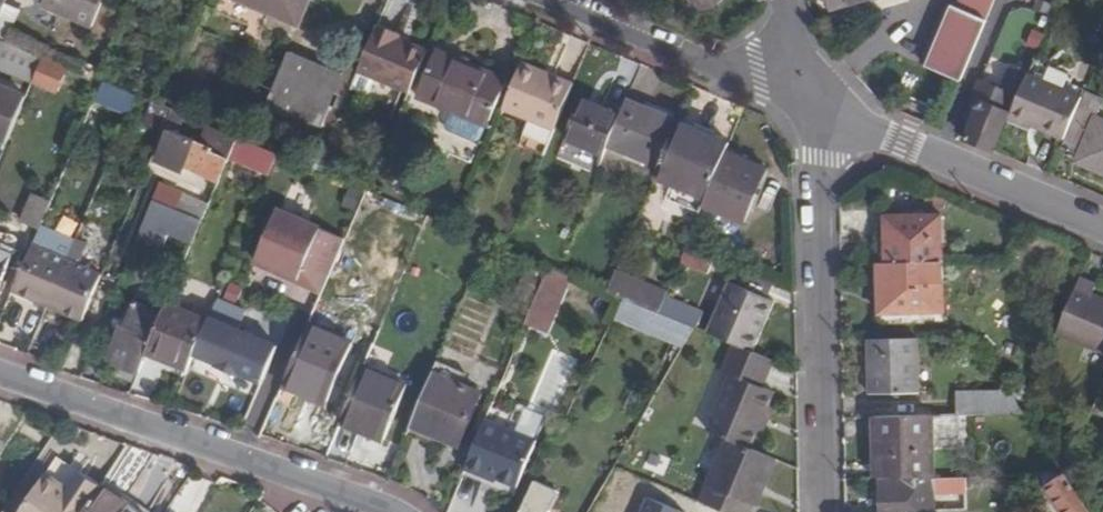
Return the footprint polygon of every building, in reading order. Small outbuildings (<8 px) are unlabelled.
[(11,4),(13,0),(0,0),(0,30),(11,4)] [(45,10),(94,31),(107,0),(49,0),(45,10)] [(307,26),(317,0),(240,0),(307,26)] [(836,10),(869,0),(832,0),(836,10)] [(997,0),(965,0),(961,10),(988,21),(997,0)] [(11,4),(0,30),(0,36),(12,42),(26,11),(11,4)] [(963,82),(988,21),(961,10),(953,7),(928,68),(963,82)] [(363,72),(415,94),(429,58),(400,47),(403,40),(404,36),(382,27),(363,72)] [(432,51),(403,40),(400,47),(429,58),(432,51)] [(28,78),(34,58),(0,46),(0,68),(28,78)] [(289,125),(296,111),(275,102),(295,53),(279,46),(253,110),(289,125)] [(346,74),(295,53),(275,102),(296,111),(326,123),(339,90),(346,74)] [(509,82),(440,54),(420,100),(488,129),(509,82)] [(36,84),(63,92),(71,67),(45,58),(36,84)] [(1070,77),(1034,62),(1030,73),(1029,74),(1084,98),(1085,94),(1087,90),(1068,82),(1070,77)] [(558,76),(526,63),(524,68),(556,81),(558,76)] [(1029,74),(1030,73),(1011,65),(1000,90),(980,81),(964,120),(973,124),(966,139),(993,150),(1009,112),(1013,113),(1029,74)] [(507,110),(559,130),(578,84),(558,76),(556,81),(524,68),(507,110)] [(339,90),(353,97),(360,80),(346,74),(339,90)] [(1084,98),(1029,74),(1013,113),(1011,117),(1029,125),(1032,121),(1043,126),(1040,130),(1065,142),(1084,98)] [(114,105),(120,87),(105,81),(98,98),(114,105)] [(11,141),(30,96),(0,84),(0,136),(11,141)] [(1085,94),(1084,98),(1065,142),(1063,147),(1082,155),(1079,162),(1102,172),(1102,120),(1098,118),(1102,106),(1102,102),(1085,94)] [(570,140),(608,155),(611,149),(624,118),(586,102),(570,140)] [(611,149),(663,169),(682,124),(631,103),(624,118),(611,149)] [(1029,125),(1040,130),(1043,126),(1032,121),(1029,125)] [(733,146),(682,124),(663,169),(658,179),(680,189),(710,201),(730,155),(733,146)] [(189,165),(224,180),(233,157),(240,141),(225,136),(221,146),(208,140),(204,148),(178,137),(166,165),(186,172),(189,165)] [(233,157),(275,174),(283,155),(241,137),(240,141),(233,157)] [(710,201),(706,210),(746,226),(769,172),(730,155),(710,201)] [(710,201),(680,189),(674,203),(704,216),(706,210),(710,201)] [(34,191),(25,220),(46,226),(54,197),(34,191)] [(178,255),(194,219),(155,203),(140,240),(178,255)] [(299,278),(324,289),(348,234),(280,205),(258,256),(300,274),(299,278)] [(890,220),(891,264),(944,262),(942,220),(890,220)] [(18,289),(87,317),(106,271),(38,243),(18,289)] [(0,249),(0,297),(17,256),(0,249)] [(710,278),(717,260),(690,249),(683,266),(710,278)] [(945,313),(944,262),(891,264),(880,264),(882,315),(945,313)] [(553,332),(576,277),(559,270),(553,267),(530,323),(553,332)] [(765,302),(772,284),(747,273),(739,291),(765,302)] [(669,297),(617,275),(610,291),(626,298),(639,303),(662,313),(669,297)] [(1083,276),(1059,332),(1102,353),(1102,298),(1094,294),(1099,285),(1083,276)] [(731,287),(710,333),(736,344),(756,352),(775,306),(765,302),(739,291),(731,287)] [(110,361),(143,374),(152,353),(154,347),(165,321),(147,313),(150,303),(136,297),(110,361)] [(690,305),(669,297),(662,313),(683,322),(690,305)] [(154,347),(194,364),(198,356),(202,346),(210,327),(214,318),(173,301),(165,321),(154,347)] [(249,313),(221,301),(214,318),(210,327),(202,346),(198,356),(221,366),(221,367),(241,376),(242,374),(265,384),(281,347),(242,331),(249,313)] [(628,326),(684,349),(696,327),(683,322),(662,313),(639,303),(628,326)] [(350,351),(309,334),(287,387),(299,394),(297,399),(324,410),(350,351)] [(919,394),(919,341),(870,341),(872,395),(919,394)] [(756,352),(736,344),(725,372),(733,376),(711,431),(730,439),(756,450),(778,393),(766,388),(777,361),(756,352)] [(152,353),(191,370),(194,364),(154,347),(152,353)] [(471,377),(441,366),(436,377),(466,389),(471,377)] [(414,391),(367,368),(345,423),(388,444),(391,438),(408,447),(415,430),(420,416),(405,408),(414,391)] [(466,389),(436,377),(420,416),(415,430),(464,451),(485,397),(466,389)] [(974,392),(975,415),(1025,414),(1010,392),(974,392)] [(877,418),(878,479),(939,478),(940,416),(877,418)] [(537,450),(487,430),(468,477),(496,488),(497,485),(502,487),(519,494),(537,450)] [(781,460),(756,450),(730,439),(704,503),(727,511),(756,511),(759,504),(763,505),(766,496),(763,495),(769,480),(772,481),(781,460)] [(58,455),(47,472),(20,511),(83,511),(102,484),(58,455)] [(1066,474),(1021,476),(1021,488),(1049,488),(1065,511),(1092,511),(1066,474)] [(883,511),(909,511),(935,511),(935,494),(928,494),(928,481),(883,482),(883,511)] [(102,484),(83,511),(144,511),(102,484)] [(565,497),(552,491),(540,485),(528,511),(558,511),(565,497)]
